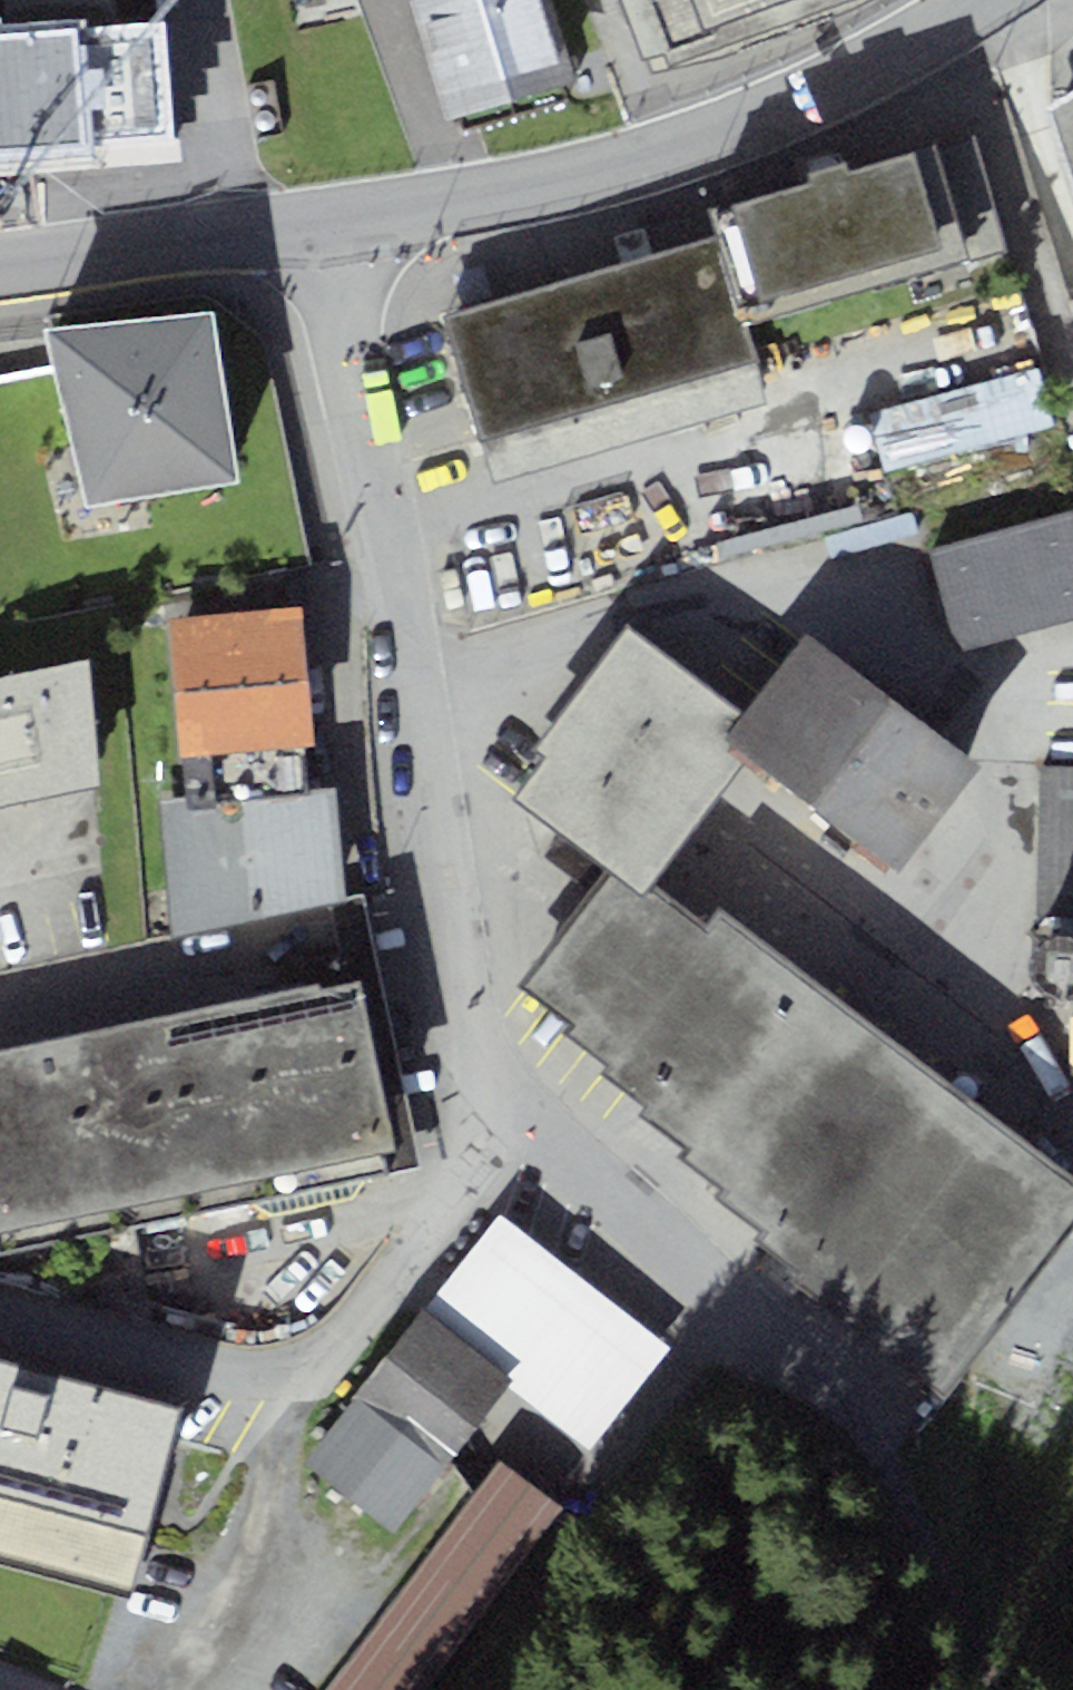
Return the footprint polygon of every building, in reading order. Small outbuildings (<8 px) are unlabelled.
[(171,139),(161,0),(0,0),(0,150),(171,139)] [(552,0),(424,0),(411,5),(451,122),(578,80),(552,0)] [(654,72),(857,0),(630,0),(654,72)] [(1049,107),(1072,188),(1072,91),(1049,107)] [(734,203),(762,298),(942,245),(915,150),(847,170),(844,161),(811,170),(814,180),(734,203)] [(769,401),(721,234),(441,314),(489,481),(769,401)] [(215,308),(44,324),(84,502),(241,479),(215,308)] [(887,485),(1063,433),(1044,370),(868,422),(887,485)] [(957,648),(1072,619),(1072,510),(1072,508),(931,544),(957,648)] [(312,743),(300,604),(169,616),(182,755),(312,743)] [(723,735),(742,711),(628,624),(534,747),(545,755),(513,796),(607,867),(643,895),(653,881),(750,755),(723,735)] [(979,765),(805,630),(742,711),(723,735),(750,755),(897,870),(979,765)] [(94,785),(82,656),(0,671),(0,801),(94,785)] [(1041,766),(1037,851),(1034,923),(1072,925),(1072,767),(1041,766)] [(337,792),(161,804),(173,940),(344,902),(337,792)] [(1072,1218),(1072,1173),(718,908),(705,924),(653,881),(643,895),(607,867),(518,983),(568,1022),(562,1030),(608,1066),(601,1074),(643,1107),(638,1112),(685,1148),(677,1155),(720,1190),(714,1198),(759,1232),(753,1237),(799,1273),(792,1280),(939,1388),(1072,1218)] [(392,1172),(386,1145),(394,1144),(356,975),(142,1022),(182,1217),(392,1172)] [(2,1255),(182,1217),(142,1022),(0,1052),(0,1248),(2,1255)] [(674,1348),(499,1211),(417,1314),(512,1388),(593,1451),(674,1348)] [(400,1533),(512,1388),(417,1314),(304,1459),(400,1533)] [(0,1357),(0,1563),(125,1596),(177,1403),(0,1357)]
